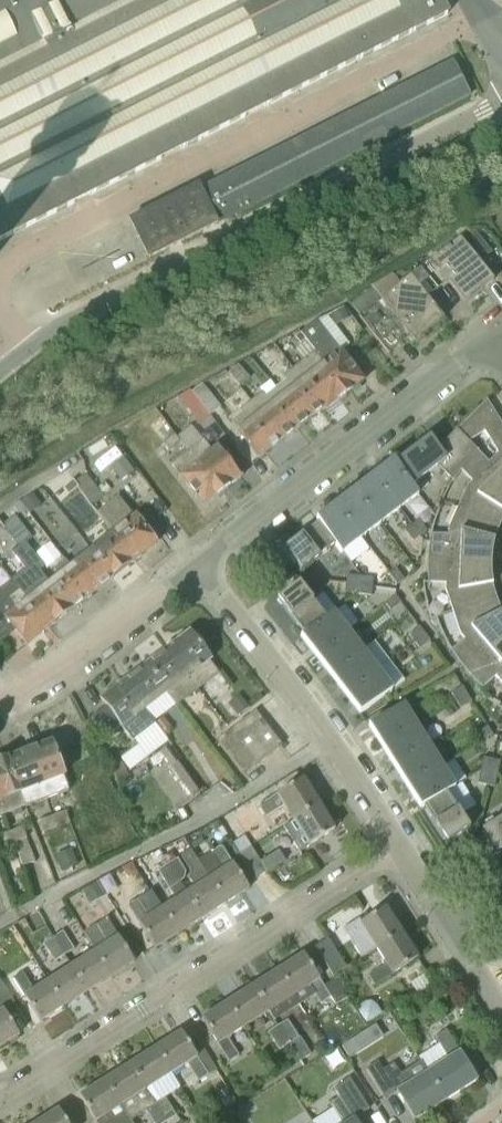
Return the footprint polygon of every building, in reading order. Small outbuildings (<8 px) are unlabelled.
[(447,15),(440,0),(0,0),(0,241),(447,15)] [(470,96),(453,61),(202,187),(201,185),(130,221),(149,259),(181,242),(202,232),(224,220),(470,96)] [(420,268),(437,291),(449,282),(465,303),(494,281),(460,237),(420,268)] [(427,298),(437,291),(420,268),(400,283),(392,273),(372,285),(373,286),(350,304),(389,354),(410,338),(414,343),(444,320),(427,298)] [(350,319),(344,307),(330,314),(337,326),(350,319)] [(305,344),(345,396),(364,382),(316,320),(302,333),(307,340),(308,342),(305,344)] [(326,411),(345,396),(305,344),(299,349),(306,359),(294,368),(325,409),(326,411)] [(228,372),(233,378),(239,387),(250,379),(239,364),(228,372)] [(325,409),(294,368),(293,368),(283,376),(287,380),(276,389),(303,426),(325,409)] [(192,392),(210,415),(221,406),(204,383),(192,392)] [(281,442),(303,426),(276,389),(265,397),(262,393),(251,402),(281,442)] [(192,392),(191,390),(179,398),(199,424),(210,415),(192,392)] [(487,401),(457,431),(468,442),(485,432),(498,453),(488,463),(501,477),(501,424),(487,401)] [(259,459),(281,442),(251,402),(244,406),(229,418),(259,459)] [(468,442),(457,431),(457,430),(437,446),(430,438),(396,464),(412,485),(437,466),(453,482),(457,475),(460,470),(461,470),(477,451),(468,442)] [(174,447),(179,443),(173,435),(164,442),(165,444),(169,449),(170,450),(174,447)] [(213,450),(204,438),(187,452),(220,494),(241,478),(217,447),(213,450)] [(500,526),(501,522),(501,477),(488,463),(477,451),(461,470),(472,482),(467,486),(458,508),(500,527),(500,526)] [(220,494),(187,452),(171,464),(196,497),(195,498),(196,499),(197,498),(204,507),(220,494)] [(113,467),(122,479),(134,471),(125,458),(113,467)] [(412,485),(396,464),(394,461),(374,476),(399,509),(419,494),(412,485)] [(86,473),(75,482),(92,504),(104,496),(86,473)] [(380,524),(399,509),(374,476),(355,491),(380,524)] [(73,480),(63,488),(69,495),(78,487),(73,480)] [(104,496),(111,490),(104,482),(97,487),(104,496)] [(361,538),(380,524),(355,491),(336,505),(361,538)] [(21,502),(22,502),(26,509),(29,513),(42,505),(34,493),(30,495),(21,502)] [(113,532),(135,561),(157,544),(119,496),(98,512),(114,532),(113,532)] [(342,554),(361,538),(336,505),(316,520),(319,524),(335,545),(342,554)] [(496,536),(497,533),(500,527),(458,508),(448,529),(448,536),(431,535),(430,541),(429,550),(428,559),(491,562),(492,555),(493,549),(494,542),(496,536)] [(412,526),(420,536),(427,531),(419,521),(412,526)] [(301,572),(335,545),(319,524),(284,550),(301,572)] [(413,542),(420,536),(412,526),(405,531),(413,542)] [(113,578),(135,561),(113,532),(91,549),(113,578)] [(24,542),(20,546),(16,550),(26,562),(35,555),(24,542)] [(92,595),(113,578),(91,549),(70,566),(92,595)] [(48,583),(41,574),(38,571),(43,567),(35,555),(26,562),(16,550),(12,553),(25,570),(11,580),(20,591),(19,591),(48,628),(70,611),(48,583)] [(453,613),(497,598),(495,592),(494,588),(492,582),(492,579),(491,572),(491,569),(491,562),(428,559),(428,563),(428,572),(428,579),(429,584),(446,584),(445,590),(453,613)] [(70,566),(66,560),(53,570),(58,576),(48,583),(70,611),(92,595),(70,566)] [(397,585),(404,580),(396,569),(389,575),(397,585)] [(359,586),(361,577),(347,575),(346,584),(359,586)] [(359,586),(373,588),(374,579),(361,577),(359,586)] [(0,615),(1,616),(3,614),(27,645),(48,628),(19,591),(20,591),(11,580),(0,589),(0,616),(0,615)] [(304,635),(326,618),(299,584),(278,601),(304,635)] [(358,594),(359,586),(346,584),(345,593),(358,594)] [(371,596),(373,588),(359,586),(358,594),(371,596)] [(401,603),(396,596),(385,604),(391,611),(401,603)] [(501,640),(501,611),(500,607),(498,601),(497,598),(453,613),(461,635),(464,640),(451,651),(455,656),(458,661),(462,666),(466,671),(501,640)] [(316,657),(349,632),(334,612),(326,618),(304,635),(301,637),(316,657)] [(414,642),(425,634),(419,627),(409,635),(414,642)] [(167,649),(198,689),(219,674),(209,661),(211,660),(190,632),(167,649)] [(330,676),(363,651),(349,632),(316,657),(330,676)] [(425,634),(414,642),(420,649),(430,641),(425,634)] [(466,671),(471,677),(474,680),(479,685),(483,689),(496,678),(500,682),(501,684),(501,640),(466,671)] [(177,705),(198,689),(167,649),(145,666),(167,695),(168,694),(177,705)] [(345,695),(378,670),(363,651),(330,676),(345,695)] [(146,712),(167,695),(145,666),(123,683),(145,712),(146,712)] [(378,670),(345,695),(360,715),(393,690),(378,670)] [(156,724),(146,712),(145,712),(123,683),(101,700),(106,707),(120,726),(122,729),(124,728),(134,741),(156,724)] [(456,702),(467,694),(462,687),(451,694),(456,702)] [(250,707),(239,694),(228,703),(238,716),(250,707)] [(467,694),(456,702),(461,709),(472,702),(467,694)] [(382,748),(417,726),(404,705),(369,727),(382,748)] [(229,731),(256,766),(282,746),(256,711),(229,731)] [(165,718),(157,724),(165,735),(173,729),(165,718)] [(394,768),(430,746),(417,726),(382,748),(394,768)] [(493,735),(488,727),(477,734),(481,742),(493,735)] [(244,775),(256,766),(229,731),(217,740),(244,775)] [(30,752),(47,799),(67,791),(62,779),(65,778),(52,744),(30,752)] [(407,788),(442,766),(430,746),(394,768),(407,788)] [(25,807),(47,799),(30,752),(8,760),(25,807)] [(489,773),(492,760),(484,758),(481,771),(489,773)] [(129,776),(120,759),(111,763),(119,781),(129,776)] [(25,807),(8,760),(0,763),(0,806),(3,815),(25,807)] [(489,773),(498,775),(501,761),(492,760),(489,773)] [(424,807),(447,793),(456,787),(442,766),(407,788),(420,809),(424,807)] [(486,786),(489,773),(481,771),(478,784),(486,786)] [(495,788),(498,775),(489,773),(486,786),(495,788)] [(293,821),(319,805),(303,779),(260,806),(266,816),(283,806),(293,821)] [(447,793),(424,807),(447,844),(470,830),(447,793)] [(319,805),(293,821),(294,822),(284,828),(300,852),(335,830),(319,805)] [(53,816),(57,827),(70,823),(66,811),(53,816)] [(44,832),(57,827),(53,816),(40,821),(44,832)] [(489,828),(497,823),(492,816),(484,821),(489,828)] [(501,852),(501,820),(497,823),(489,828),(482,832),(497,855),(501,852)] [(11,831),(15,843),(23,866),(36,861),(24,827),(11,831)] [(15,843),(11,831),(0,835),(0,845),(1,848),(15,843)] [(209,878),(226,904),(249,889),(222,846),(212,852),(223,869),(210,878),(209,878)] [(267,872),(260,861),(252,847),(241,854),(239,855),(254,880),(267,872)] [(79,865),(72,849),(56,855),(62,872),(79,865)] [(260,861),(267,872),(268,873),(286,861),(279,849),(260,861)] [(209,878),(210,878),(191,850),(181,856),(191,870),(190,878),(196,887),(187,893),(186,893),(202,919),(226,904),(209,878)] [(163,856),(155,862),(159,868),(167,863),(163,856)] [(178,859),(168,865),(180,882),(185,879),(187,872),(178,859)] [(126,874),(133,875),(138,873),(133,863),(123,868),(126,874)] [(186,893),(187,893),(180,882),(168,865),(159,871),(176,899),(162,908),(179,934),(202,919),(186,893)] [(83,892),(90,904),(106,895),(98,883),(83,892)] [(179,934),(162,908),(149,916),(138,899),(128,906),(155,949),(179,934)] [(370,953),(377,949),(402,933),(386,908),(361,924),(359,920),(344,929),(362,957),(369,953),(370,953)] [(94,951),(111,977),(134,962),(107,919),(85,933),(96,950),(94,951)] [(54,938),(65,955),(75,949),(63,931),(54,938)] [(402,933),(377,949),(387,965),(369,976),(375,985),(418,958),(402,933)] [(55,962),(65,955),(54,938),(44,944),(55,962)] [(346,967),(338,954),(328,939),(315,947),(332,975),(346,967)] [(87,992),(111,977),(94,951),(71,966),(87,992)] [(278,971),(295,996),(312,985),(317,994),(315,995),(321,1004),(331,997),(336,1006),(347,999),(335,979),(324,986),(304,955),(278,971)] [(47,981),(35,989),(19,964),(0,976),(0,982),(14,1004),(25,997),(41,1022),(64,1007),(47,981)] [(64,1007),(87,992),(71,966),(47,981),(64,1007)] [(269,1012),(295,996),(278,971),(253,987),(269,1012)] [(433,984),(426,973),(412,983),(419,994),(433,984)] [(14,1004),(0,982),(0,1048),(19,1035),(4,1011),(14,1004)] [(244,1029),(269,1012),(253,987),(227,1003),(244,1029)] [(382,1013),(376,1004),(371,1001),(366,1001),(356,1007),(366,1024),(382,1013)] [(229,1038),(244,1029),(227,1003),(202,1019),(229,1062),(239,1056),(229,1038)] [(290,1044),(289,1044),(301,1061),(311,1055),(288,1020),(278,1026),(290,1044)] [(280,1050),(289,1044),(290,1044),(278,1026),(269,1033),(280,1050)] [(429,1073),(446,1101),(478,1080),(446,1030),(435,1037),(449,1059),(429,1073)] [(156,1048),(172,1074),(183,1067),(186,1071),(181,1074),(190,1088),(209,1076),(181,1032),(156,1048)] [(354,1039),(342,1046),(350,1058),(362,1051),(354,1039)] [(329,1051),(323,1041),(313,1047),(319,1057),(329,1051)] [(147,1090),(172,1074),(156,1048),(130,1064),(147,1090)] [(446,1101),(429,1073),(408,1085),(394,1063),(383,1070),(378,1062),(365,1070),(385,1100),(396,1093),(414,1121),(446,1101)] [(147,1090),(130,1064),(105,1081),(130,1120),(131,1119),(146,1110),(154,1122),(164,1122),(167,1121),(156,1104),(155,1104),(147,1090)] [(343,1122),(358,1122),(355,1119),(371,1110),(351,1078),(335,1088),(341,1096),(330,1103),(343,1122)] [(131,1119),(130,1120),(105,1081),(80,1097),(96,1122),(133,1122),(131,1119)] [(225,1087),(217,1092),(224,1103),(232,1098),(225,1087)] [(167,1121),(168,1122),(182,1122),(166,1098),(156,1104),(167,1121)] [(59,1110),(38,1122),(67,1122),(59,1110)]
